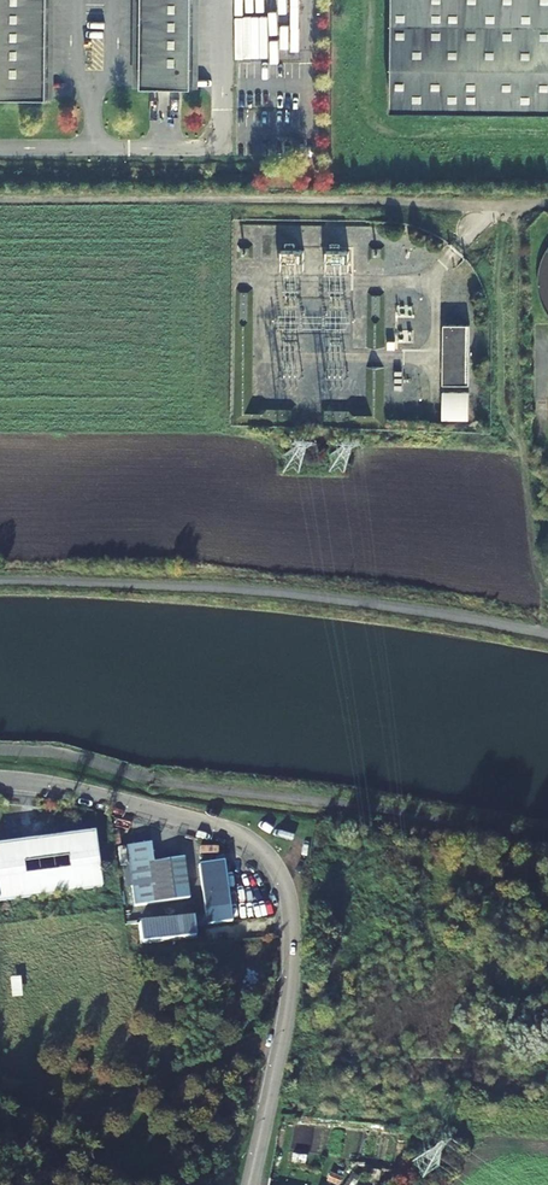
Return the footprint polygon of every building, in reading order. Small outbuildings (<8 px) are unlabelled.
[(47,99),(48,0),(0,0),(0,98),(47,99)] [(141,88),(165,88),(192,88),(192,0),(142,0),(141,88)] [(253,9),(280,10),(280,0),(253,0),(253,9)] [(391,111),(547,113),(547,0),(392,0),(391,111)] [(245,59),(254,59),(255,18),(246,18),(245,59)] [(279,266),(302,267),(303,251),(280,250),(279,266)] [(470,323),(445,323),(445,381),(470,381),(470,323)] [(471,389),(444,389),(444,417),(470,417),(471,389)] [(100,895),(95,840),(0,851),(0,907),(100,895)] [(152,848),(129,850),(136,910),(191,905),(184,865),(155,867),(152,848)] [(223,870),(199,873),(206,934),(231,931),(223,870)] [(192,927),(139,932),(140,952),(193,946),(192,927)] [(376,1181),(345,1173),(342,1184),(375,1184),(376,1181)]
